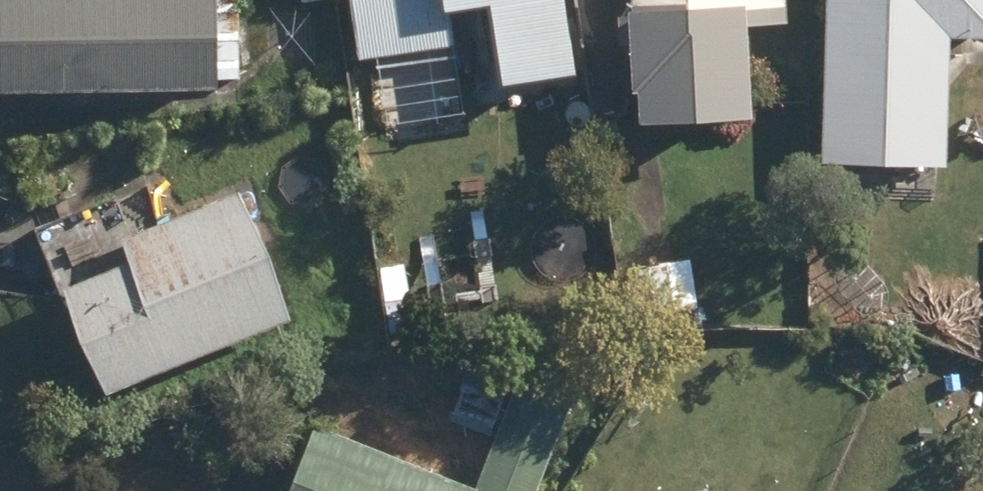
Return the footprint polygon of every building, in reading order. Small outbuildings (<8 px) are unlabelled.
[(219,83),(218,0),(0,0),(0,86),(219,83)] [(359,56),(465,39),(459,3),(479,0),(350,0),(359,56)] [(498,82),(577,69),(566,0),(485,0),(498,82)] [(639,117),(751,109),(744,24),(787,22),(786,0),(631,0),(639,117)] [(908,190),(909,162),(945,162),(949,32),(982,34),(982,0),(827,0),(822,160),(856,161),(856,189),(908,190)] [(65,285),(106,388),(289,314),(239,189),(121,236),(131,259),(65,285)] [(504,239),(513,284),(548,277),(540,232),(504,239)] [(638,265),(643,312),(698,306),(692,257),(638,265)] [(438,265),(443,293),(477,287),(473,259),(438,265)] [(575,393),(523,371),(475,487),(316,421),(287,490),(535,490),(575,393)]
